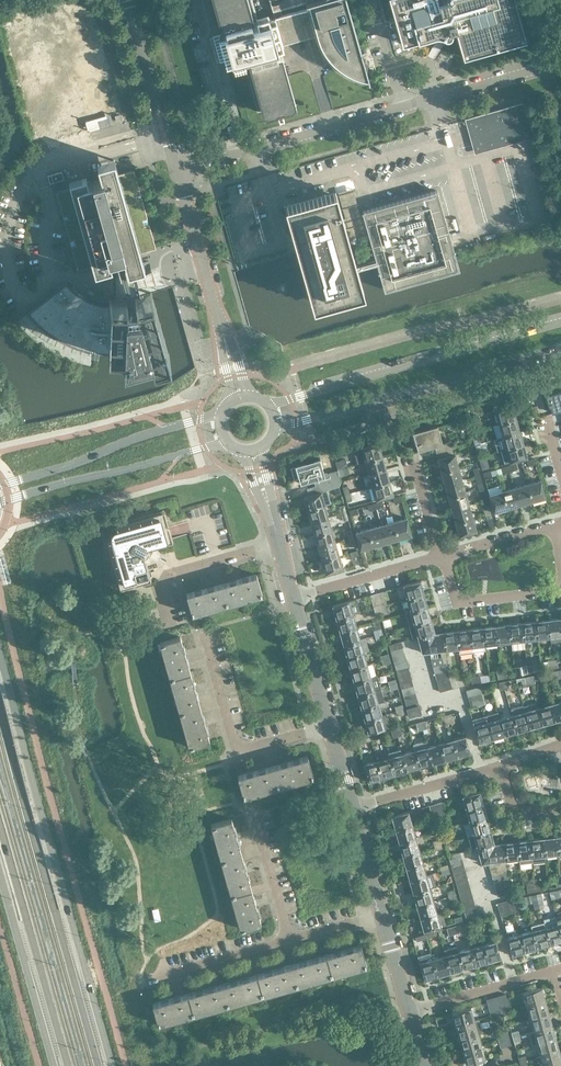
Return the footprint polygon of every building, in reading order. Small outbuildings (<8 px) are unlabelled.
[(10,26),(36,131),(44,129),(47,141),(92,130),(90,122),(116,116),(87,0),(68,0),(14,13),(17,24),(10,26)] [(368,81),(368,82),(370,82),(347,0),(213,0),(221,27),(229,24),(231,31),(225,32),(225,31),(223,32),(223,33),(219,34),(220,36),(219,37),(218,37),(218,38),(217,38),(217,39),(217,40),(217,41),(217,42),(218,43),(218,44),(219,44),(220,44),(221,44),(222,44),(226,59),(230,58),(230,59),(232,58),(232,59),(233,59),(234,64),(244,61),(258,112),(264,110),(264,111),(277,107),(277,108),(281,107),(281,106),(294,102),(293,102),(290,90),(290,89),(286,77),(287,77),(286,76),(283,65),(283,64),(279,52),(280,52),(279,51),(272,53),(270,47),(278,45),(285,43),(285,42),(285,43),(317,34),(318,38),(320,42),(322,46),(324,50),(327,54),(329,57),(332,61),(335,63),(339,66),(343,69),(347,71),(351,73),(355,75),(359,77),(363,78),(368,79),(368,81)] [(515,0),(390,0),(402,44),(439,33),(438,31),(448,28),(449,30),(455,28),(463,56),(526,39),(515,0)] [(478,127),(482,141),(508,134),(504,119),(478,127)] [(99,359),(99,353),(103,354),(108,354),(113,354),(117,354),(120,354),(125,353),(132,352),(133,357),(150,352),(152,360),(170,355),(152,292),(140,295),(137,286),(138,286),(139,286),(139,285),(140,285),(140,284),(140,283),(140,282),(139,281),(139,280),(138,280),(137,280),(137,279),(136,279),(135,280),(133,270),(144,267),(140,252),(156,248),(134,170),(118,174),(114,160),(98,164),(101,179),(88,183),(71,187),(56,192),(78,270),(93,265),(102,263),(102,265),(103,266),(105,268),(107,269),(108,270),(110,271),(113,271),(113,275),(112,276),(111,278),(110,280),(110,282),(110,284),(110,285),(110,287),(111,289),(111,291),(112,293),(114,294),(114,304),(110,304),(105,303),(101,303),(96,302),(92,300),(88,298),(84,296),(80,294),(77,291),(73,288),(70,285),(67,282),(67,281),(64,283),(64,284),(58,289),(58,288),(27,312),(27,313),(23,317),(27,321),(29,324),(32,327),(36,331),(38,333),(41,335),(46,339),(49,341),(52,343),(57,346),(60,347),(63,349),(67,351),(71,352),(75,354),(79,355),(83,356),(87,357),(93,358),(98,359),(99,359)] [(62,171),(51,174),(48,175),(50,183),(53,182),(64,179),(62,171)] [(345,217),(343,218),(349,239),(369,233),(385,290),(459,269),(437,190),(362,211),(363,213),(360,214),(353,188),(338,192),(341,201),(345,217)] [(336,191),(285,205),(314,306),(365,292),(349,239),(343,218),(336,191)] [(536,388),(528,390),(531,404),(539,402),(536,388)] [(546,396),(546,397),(547,396),(549,404),(551,404),(553,413),(560,411),(560,392),(546,396)] [(496,411),(500,423),(516,419),(513,406),(496,410),(496,411)] [(516,419),(500,423),(499,423),(499,424),(500,424),(503,436),(520,431),(516,419),(517,419),(516,418),(516,419)] [(441,444),(437,427),(412,434),(413,434),(415,442),(417,442),(419,451),(435,446),(438,458),(454,454),(450,442),(441,444)] [(520,431),(503,436),(507,449),(506,449),(507,449),(523,444),(524,444),(523,444),(520,432),(520,431)] [(383,456),(379,443),(362,448),(366,461),(383,456)] [(527,456),(523,444),(507,449),(510,461),(510,462),(527,457),(527,456)] [(438,459),(442,472),(459,467),(455,454),(438,459)] [(486,462),(484,455),(479,457),(482,469),(489,468),(487,462),(486,462)] [(386,469),(383,456),(366,461),(369,474),(386,469)] [(299,475),(300,477),(302,484),(317,479),(321,491),(336,487),(333,475),(324,478),(319,460),(295,467),(295,468),(296,467),(298,475),(299,475)] [(462,480),(459,467),(442,472),(445,484),(462,480)] [(390,482),(386,469),(369,474),(373,487),(390,482)] [(466,492),(462,480),(445,484),(449,497),(466,492)] [(528,484),(532,501),(533,501),(545,497),(545,498),(545,497),(541,480),(540,480),(540,481),(528,484)] [(393,495),(390,482),(373,487),(376,499),(393,495)] [(532,501),(528,484),(527,484),(528,484),(515,488),(515,487),(515,488),(520,505),(520,504),(532,501)] [(520,505),(515,488),(503,491),(502,491),(507,508),(520,504),(520,505)] [(507,508),(502,491),(490,495),(489,495),(494,512),(495,512),(507,508)] [(325,504),(321,492),(304,496),(308,509),(325,504)] [(469,505),(466,492),(449,497),(452,510),(469,505)] [(329,517),(325,504),(308,509),(312,522),(329,517)] [(473,518),(469,505),(452,510),(456,523),(473,518)] [(173,540),(164,510),(115,524),(116,528),(113,529),(112,530),(110,532),(110,535),(110,537),(107,538),(120,588),(151,579),(145,558),(150,557),(153,551),(152,546),(173,540)] [(332,530),(329,517),(312,522),(315,535),(332,530)] [(412,535),(407,518),(394,522),(399,539),(412,535)] [(477,531),(473,518),(456,523),(460,535),(477,531)] [(399,539),(394,522),(381,525),(386,542),(399,539)] [(386,542),(381,525),(369,529),(373,546),(386,542)] [(373,546),(369,529),(356,532),(360,550),(373,546)] [(336,543),(332,530),(315,535),(319,547),(336,543)] [(339,555),(336,543),(319,547),(322,560),(339,555)] [(357,550),(350,552),(354,564),(360,563),(357,550)] [(343,568),(339,555),(322,560),(326,573),(343,568)] [(257,574),(242,578),(222,584),(227,604),(262,595),(257,574)] [(404,586),(407,599),(424,594),(421,581),(421,580),(403,585),(403,586),(404,586)] [(227,604),(222,584),(187,594),(192,614),(227,604)] [(383,591),(377,593),(380,603),(386,601),(383,591)] [(380,603),(377,593),(370,595),(373,605),(380,603)] [(428,606),(424,594),(407,599),(411,611),(428,606)] [(333,606),(336,618),(353,614),(360,612),(356,599),(332,605),(333,606)] [(431,619),(428,606),(411,611),(415,624),(431,619)] [(357,626),(353,614),(336,618),(340,631),(357,626)] [(548,619),(550,637),(560,636),(560,618),(548,619)] [(435,632),(431,619),(415,624),(418,637),(435,632)] [(550,637),(548,619),(535,621),(537,638),(550,637)] [(537,638),(535,621),(522,623),(524,640),(537,638)] [(524,640),(522,623),(509,624),(511,641),(524,640)] [(511,641),(509,624),(496,626),(498,643),(511,641)] [(360,639),(357,626),(340,631),(344,644),(360,639)] [(498,643),(496,626),(483,627),(485,645),(498,643)] [(485,645),(483,627),(470,629),(472,646),(485,645)] [(472,646),(470,629),(457,630),(459,648),(472,646)] [(459,648),(457,630),(444,632),(443,632),(443,635),(446,649),(459,648)] [(435,632),(418,637),(423,652),(440,650),(446,649),(443,635),(436,636),(435,632)] [(160,642),(170,677),(190,671),(180,636),(160,642)] [(364,652),(360,639),(344,644),(347,657),(364,652)] [(402,641),(390,645),(392,651),(404,648),(404,647),(402,642),(402,641)] [(404,648),(392,651),(393,658),(406,654),(405,654),(404,648)] [(368,664),(364,652),(347,657),(351,669),(368,664)] [(406,655),(406,654),(393,658),(395,664),(408,661),(407,660),(406,655)] [(434,667),(444,664),(442,657),(432,660),(433,665),(434,667)] [(408,661),(395,664),(397,671),(409,667),(409,666),(408,661)] [(449,669),(448,663),(444,664),(434,667),(435,672),(435,673),(449,669)] [(371,677),(368,664),(351,669),(354,681),(371,677)] [(528,673),(527,665),(526,664),(515,666),(516,675),(528,673)] [(409,668),(409,667),(397,671),(399,677),(411,674),(411,673),(409,668)] [(449,675),(449,669),(435,673),(437,678),(443,677),(449,675)] [(200,706),(190,671),(170,677),(179,711),(200,706)] [(462,673),(455,674),(458,687),(459,687),(459,686),(465,685),(466,685),(462,673)] [(401,684),(413,680),(413,679),(412,679),(411,674),(399,677),(401,684)] [(458,687),(455,674),(449,675),(453,688),(458,687)] [(453,688),(449,675),(443,677),(446,690),(447,690),(452,688),(453,688)] [(375,690),(371,677),(354,681),(358,694),(375,690)] [(446,690),(443,677),(437,678),(440,692),(441,691),(446,690)] [(403,690),(415,687),(414,685),(413,680),(401,684),(403,690)] [(480,686),(476,688),(467,690),(467,691),(468,696),(468,697),(482,693),(480,686)] [(404,697),(416,693),(416,692),(415,687),(403,690),(404,697)] [(378,702),(375,690),(358,694),(361,707),(378,702)] [(418,698),(416,693),(404,697),(406,703),(418,700),(418,699),(418,698)] [(484,699),(482,693),(468,697),(469,697),(470,702),(470,703),(477,701),(484,699)] [(420,704),(418,700),(406,703),(408,709),(420,705),(420,704)] [(551,704),(556,721),(560,719),(560,701),(551,704)] [(382,715),(378,702),(361,707),(365,720),(382,715)] [(543,724),(538,707),(536,702),(524,706),(525,711),(530,728),(543,724)] [(556,721),(551,704),(538,707),(543,724),(556,721)] [(422,713),(420,705),(408,709),(410,716),(422,713)] [(530,728),(525,711),(524,706),(523,705),(510,709),(512,715),(517,732),(530,728)] [(210,741),(200,706),(179,711),(189,746),(210,741)] [(505,735),(500,718),(498,712),(486,716),(492,739),(505,735)] [(387,714),(382,715),(365,720),(368,733),(391,727),(387,714)] [(517,732),(512,715),(500,718),(505,735),(517,732)] [(492,739),(486,716),(472,719),(479,743),(479,742),(492,739)] [(466,736),(453,739),(457,756),(470,753),(471,753),(466,735),(465,736),(466,736)] [(457,756),(453,739),(440,743),(445,760),(457,756)] [(431,764),(425,740),(414,744),(415,750),(420,767),(431,764)] [(445,760),(440,743),(428,746),(426,740),(425,740),(431,764),(445,760)] [(407,771),(400,749),(389,752),(390,757),(389,757),(394,774),(407,771)] [(420,767),(415,750),(403,753),(401,749),(400,749),(407,771),(420,767)] [(308,756),(281,764),(273,766),(279,787),(314,777),(308,756)] [(394,774),(389,757),(376,761),(381,778),(394,774)] [(381,778),(376,761),(364,764),(369,782),(369,781),(381,778)] [(279,787),(273,766),(238,776),(244,797),(279,787)] [(463,796),(467,810),(484,805),(480,792),(480,791),(463,796)] [(446,813),(442,802),(436,804),(439,815),(446,813)] [(439,815),(436,804),(429,805),(433,817),(439,815)] [(487,818),(484,805),(467,810),(470,822),(464,823),(464,824),(487,818)] [(392,816),(396,830),(413,825),(409,811),(392,816)] [(211,824),(221,859),(241,853),(232,818),(211,824)] [(491,830),(487,818),(464,824),(468,836),(491,830)] [(416,837),(413,825),(396,830),(399,842),(416,837)] [(495,844),(491,830),(468,836),(471,849),(478,848),(495,844)] [(558,854),(556,836),(543,838),(545,855),(558,854)] [(420,850),(416,837),(399,842),(403,854),(420,850)] [(545,855),(543,838),(531,839),(532,857),(533,862),(546,860),(545,855)] [(532,857),(531,839),(517,841),(519,858),(520,863),(533,862),(532,857)] [(519,858),(517,841),(503,843),(506,860),(519,858)] [(506,860),(503,843),(495,844),(478,848),(482,863),(488,862),(501,860),(506,860)] [(423,863),(420,850),(403,854),(406,867),(423,863)] [(449,855),(450,862),(463,858),(462,858),(461,853),(461,852),(449,855)] [(251,888),(241,853),(221,859),(231,894),(251,888)] [(463,859),(463,858),(450,862),(452,869),(464,865),(464,864),(463,859)] [(502,867),(501,860),(488,862),(491,870),(502,867)] [(427,875),(423,863),(406,867),(410,880),(427,875)] [(465,865),(464,865),(452,869),(454,875),(466,871),(464,866),(465,865)] [(505,873),(502,867),(491,870),(493,877),(505,873)] [(466,872),(466,871),(454,875),(456,881),(468,877),(466,872)] [(509,879),(508,872),(505,873),(493,877),(494,883),(509,879)] [(431,888),(427,875),(410,880),(414,893),(431,888)] [(468,878),(468,877),(456,881),(458,887),(470,884),(469,883),(468,878)] [(510,886),(509,879),(494,883),(496,890),(510,886)] [(535,887),(535,883),(528,884),(529,892),(536,891),(535,887)] [(470,885),(470,884),(458,887),(459,894),(471,890),(470,885)] [(511,893),(510,886),(496,890),(498,896),(511,893)] [(261,923),(251,888),(231,894),(241,928),(261,923)] [(434,900),(431,888),(414,893),(417,904),(434,900)] [(472,891),(471,890),(459,894),(461,900),(473,897),(472,891)] [(541,893),(536,894),(540,909),(544,908),(541,893)] [(540,909),(536,894),(523,896),(525,904),(534,902),(536,910),(540,909)] [(473,897),(461,900),(463,906),(475,903),(475,902),(473,897)] [(438,913),(434,900),(417,904),(421,918),(438,913)] [(510,907),(508,900),(497,903),(499,910),(510,907)] [(475,904),(475,903),(463,906),(465,913),(477,909),(476,909),(475,904)] [(512,913),(510,907),(499,910),(501,916),(512,913)] [(478,916),(477,909),(465,913),(467,919),(478,916)] [(443,912),(438,913),(421,918),(424,930),(424,931),(446,925),(443,912)] [(558,923),(556,918),(544,922),(545,927),(550,944),(560,941),(560,935),(558,923)] [(550,944),(545,927),(544,922),(532,925),(533,930),(538,947),(550,944)] [(538,947),(533,930),(520,934),(525,951),(538,947)] [(525,951),(520,934),(507,938),(507,937),(507,938),(512,955),(525,951)] [(496,941),(484,944),(489,961),(501,958),(496,940),(496,941)] [(476,965),(489,961),(484,944),(471,948),(476,965)] [(361,945),(326,954),(332,975),(367,965),(361,945)] [(476,965),(471,948),(458,951),(463,969),(476,965)] [(463,969),(458,951),(445,955),(450,972),(463,969)] [(332,975),(326,954),(292,964),(297,985),(332,975)] [(450,972),(445,955),(433,958),(438,976),(450,972)] [(438,976),(433,958),(420,962),(419,962),(424,980),(425,979),(438,976)] [(297,985),(292,964),(257,974),(263,995),(297,985)] [(263,995),(257,974),(222,984),(228,1004),(263,995)] [(228,1004),(222,984),(188,993),(193,1014),(228,1004)] [(542,987),(523,993),(527,1006),(546,1000),(542,988),(542,987)] [(193,1014),(188,993),(153,1003),(159,1024),(193,1014)] [(509,1007),(506,994),(505,994),(500,996),(500,995),(499,996),(503,1009),(505,1008),(509,1007)] [(503,1009),(499,996),(494,998),(494,997),(493,997),(496,1010),(500,1009),(503,1009)] [(496,1010),(493,997),(492,998),(493,998),(487,999),(490,1012),(495,1011),(496,1010)] [(549,1013),(546,1000),(527,1006),(531,1018),(549,1013)] [(471,1007),(452,1013),(456,1026),(475,1020),(471,1008),(471,1007)] [(553,1026),(549,1013),(531,1018),(534,1031),(553,1026)] [(479,1019),(475,1020),(456,1026),(457,1029),(455,1029),(457,1037),(459,1037),(460,1038),(478,1033),(482,1031),(479,1019)] [(556,1038),(553,1026),(534,1031),(538,1044),(556,1038)] [(508,1031),(502,1033),(503,1039),(505,1046),(506,1046),(511,1044),(511,1045),(512,1044),(508,1031)] [(482,1046),(478,1033),(460,1038),(463,1051),(482,1046)] [(560,1051),(556,1038),(538,1044),(541,1056),(560,1051)] [(485,1058),(482,1046),(463,1051),(467,1063),(466,1063),(467,1064),(486,1058),(485,1058)] [(560,1051),(541,1056),(544,1065),(556,1065),(560,1065),(560,1055),(560,1051)]
